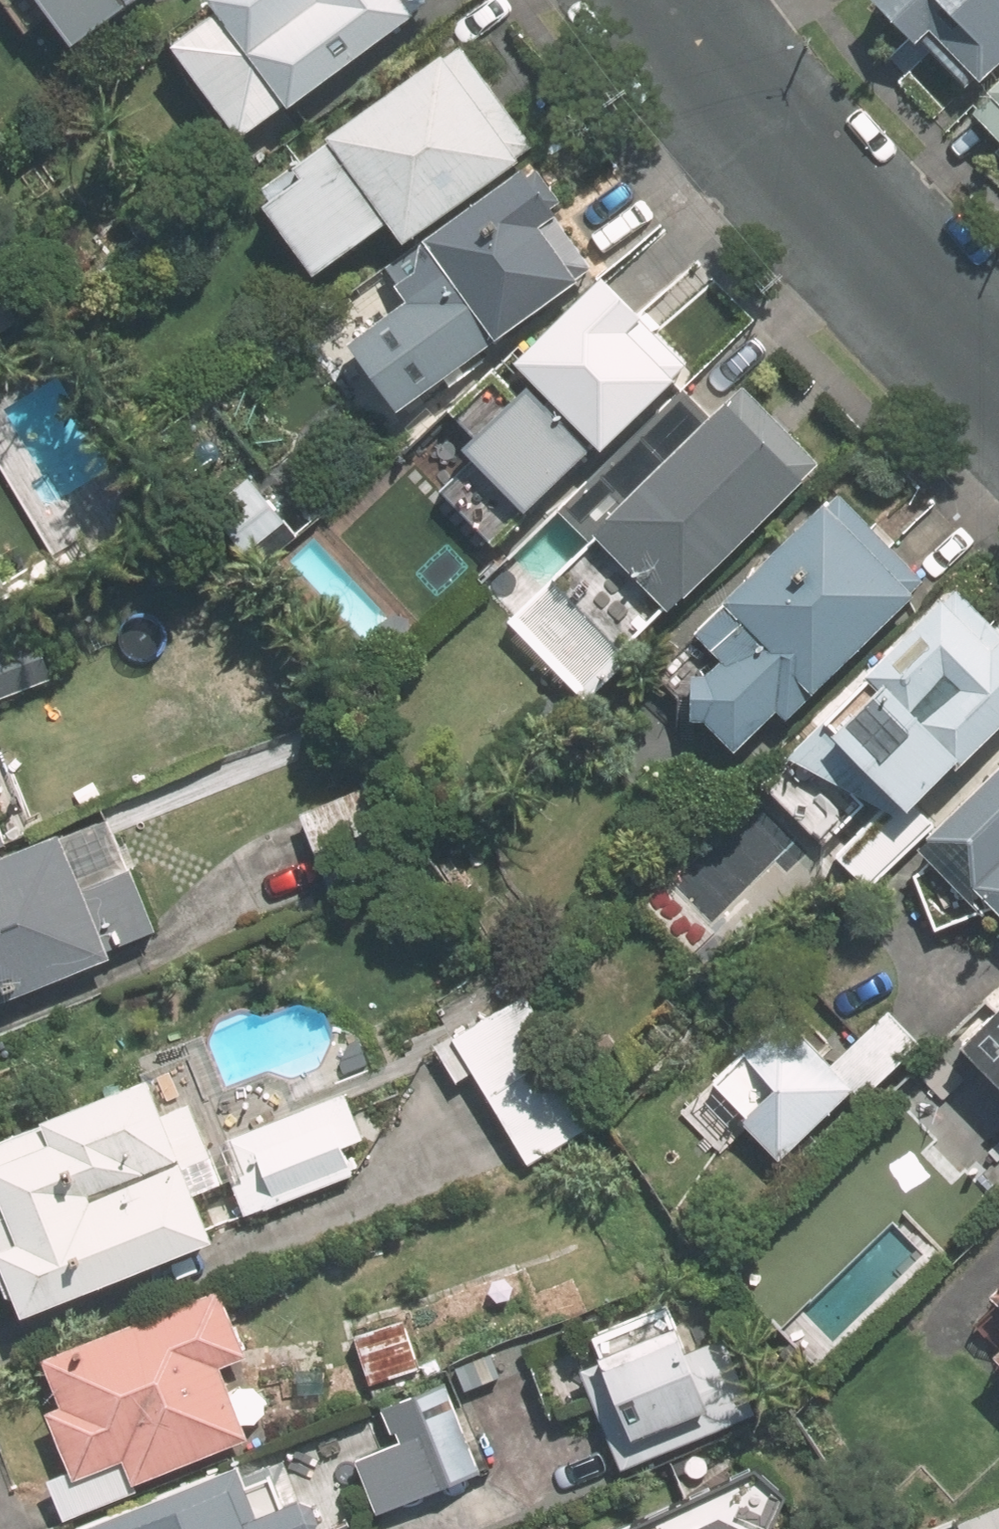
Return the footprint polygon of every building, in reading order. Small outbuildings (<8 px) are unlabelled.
[(88,39),(140,0),(58,0),(88,39)] [(227,6),(184,39),(257,132),(299,99),(302,103),(434,1),(434,0),(223,0),(227,6)] [(965,89),(983,74),(984,75),(998,62),(998,0),(887,0),(965,89)] [(529,116),(466,33),(269,183),(332,267),(397,217),(416,242),(532,153),(513,128),(529,116)] [(993,89),(996,93),(979,108),(998,130),(998,83),(993,89)] [(406,278),(397,266),(302,340),(365,421),(377,411),(396,434),(440,400),(430,387),(503,329),(562,283),(573,298),(603,275),(557,217),(575,203),(538,156),(432,238),(442,251),(406,278)] [(31,314),(0,267),(0,335),(31,314)] [(654,308),(616,269),(524,357),(610,446),(685,374),(637,325),(654,308)] [(597,454),(534,383),(475,435),(538,507),(597,454)] [(820,471),(748,391),(606,520),(614,529),(564,574),(628,644),(820,471)] [(932,574),(841,487),(707,626),(735,653),(694,696),(749,749),(788,709),(795,717),(932,574)] [(0,550),(0,603),(24,589),(0,550)] [(998,730),(998,614),(972,584),(767,771),(817,827),(861,787),(883,811),(844,847),(876,882),(945,818),(925,797),(998,730)] [(0,642),(0,696),(77,670),(61,622),(0,642)] [(387,769),(306,804),(336,876),(417,841),(387,769)] [(933,839),(998,909),(998,776),(933,839)] [(0,777),(0,849),(24,839),(0,777)] [(0,856),(0,999),(119,951),(117,946),(166,927),(118,809),(0,856)] [(535,993),(464,1028),(534,1168),(605,1132),(535,993)] [(968,1037),(998,1070),(998,1009),(968,1037)] [(867,1088),(795,1013),(723,1082),(794,1157),(867,1088)] [(0,1134),(0,1222),(33,1310),(224,1238),(201,1175),(224,1166),(197,1094),(179,1101),(167,1071),(0,1134)] [(254,1155),(232,1164),(250,1213),(366,1170),(357,1145),(374,1139),(353,1083),(243,1124),(254,1155)] [(225,1283),(54,1352),(72,1398),(54,1406),(93,1503),(139,1484),(260,1436),(230,1362),(253,1353),(225,1283)] [(720,1400),(700,1337),(613,1366),(634,1428),(720,1400)] [(403,1437),(359,1457),(383,1510),(468,1473),(425,1376),(384,1394),(403,1437)] [(257,1457),(90,1522),(92,1528),(327,1528),(312,1489),(275,1503),(257,1457)] [(784,1528),(802,1488),(771,1460),(617,1528),(788,1528),(784,1528)]
